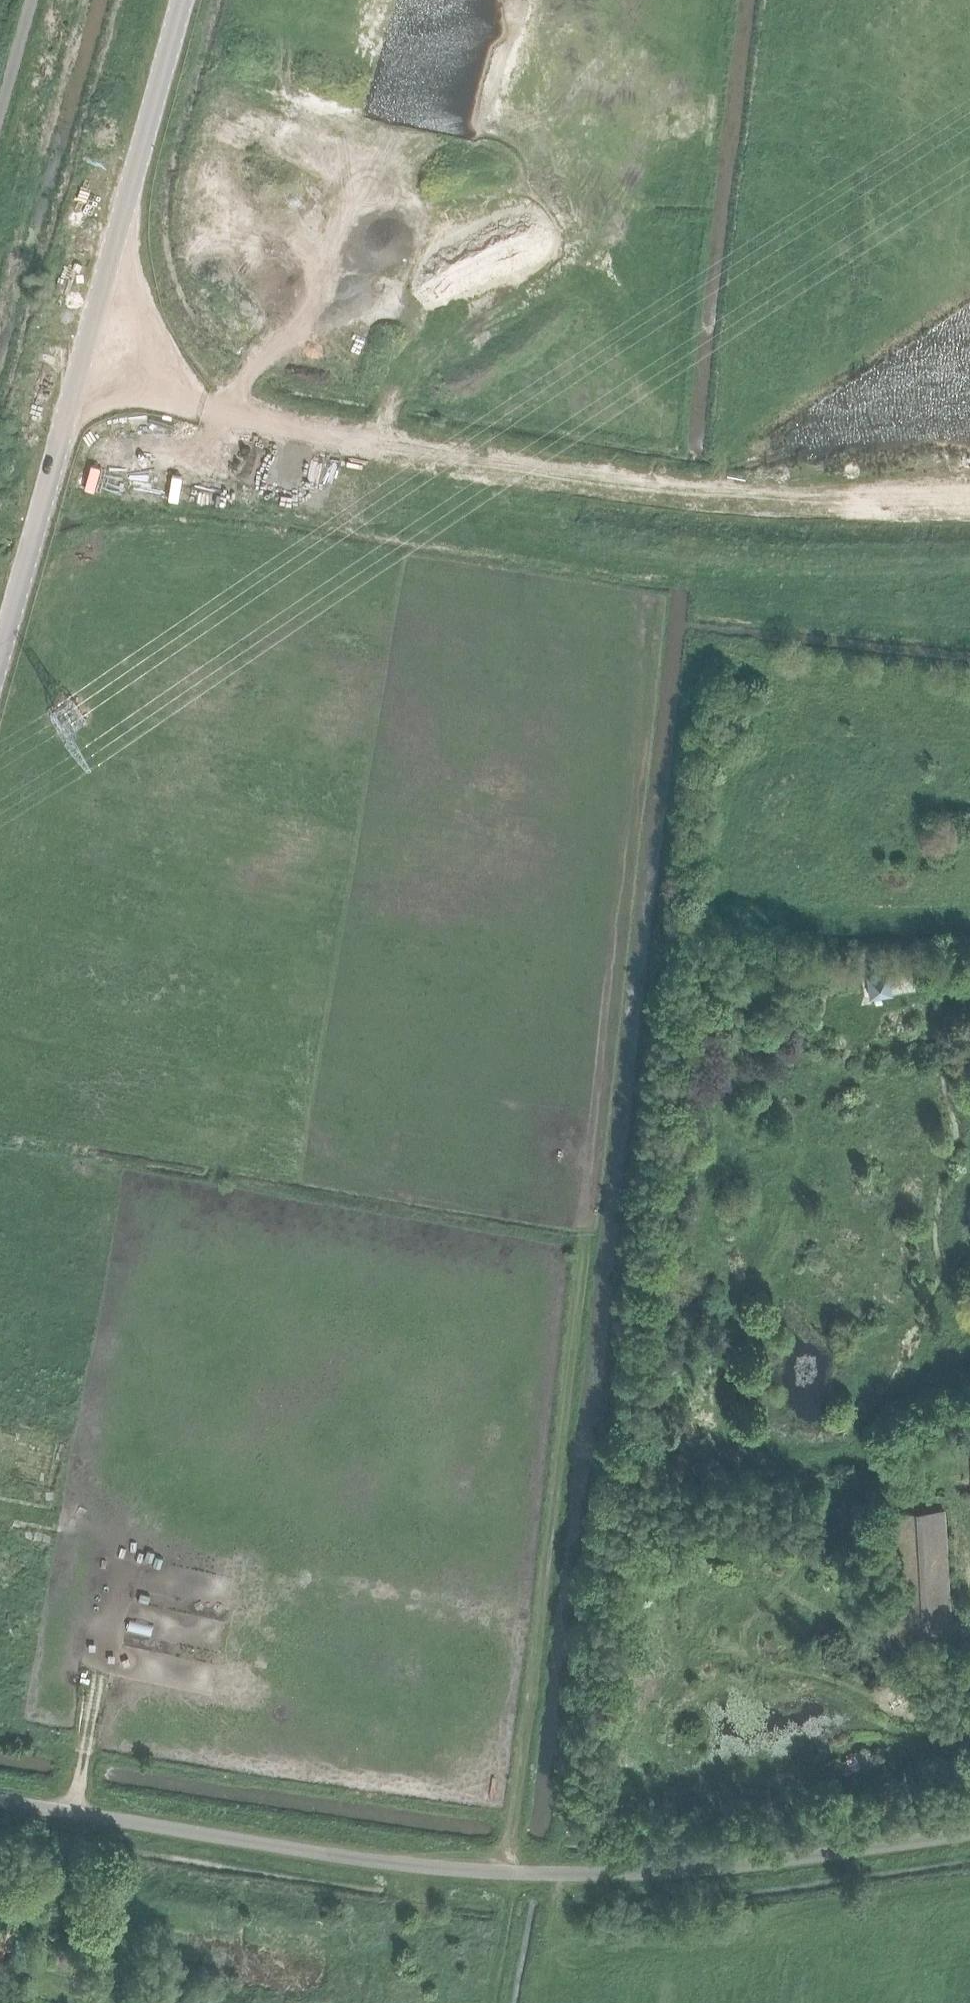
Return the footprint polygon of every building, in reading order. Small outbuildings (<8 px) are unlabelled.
[(866,973),(870,995),(915,988),(912,966),(866,973)] [(891,1516),(897,1621),(880,1621),(881,1638),(952,1634),(945,1513),(891,1516)] [(133,1620),(132,1629),(155,1632),(157,1623),(133,1620)] [(571,1835),(582,1837),(583,1822),(573,1821),(571,1835)]
